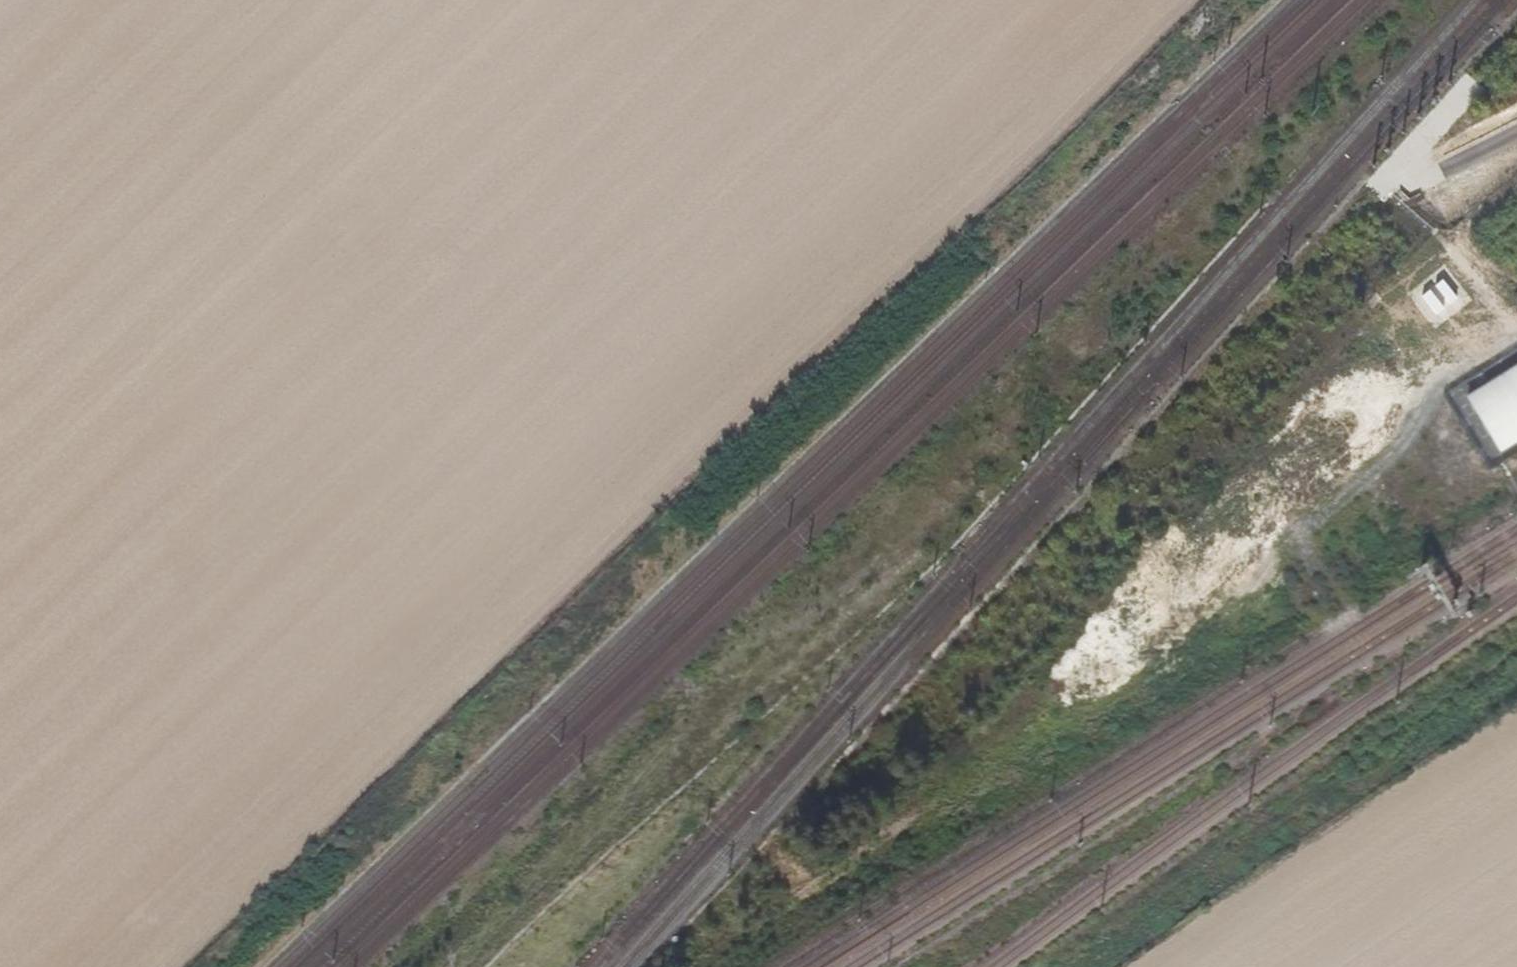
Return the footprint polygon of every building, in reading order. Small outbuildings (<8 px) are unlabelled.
[(1504,458),(1516,450),(1516,373),(1468,401),(1504,458)]
